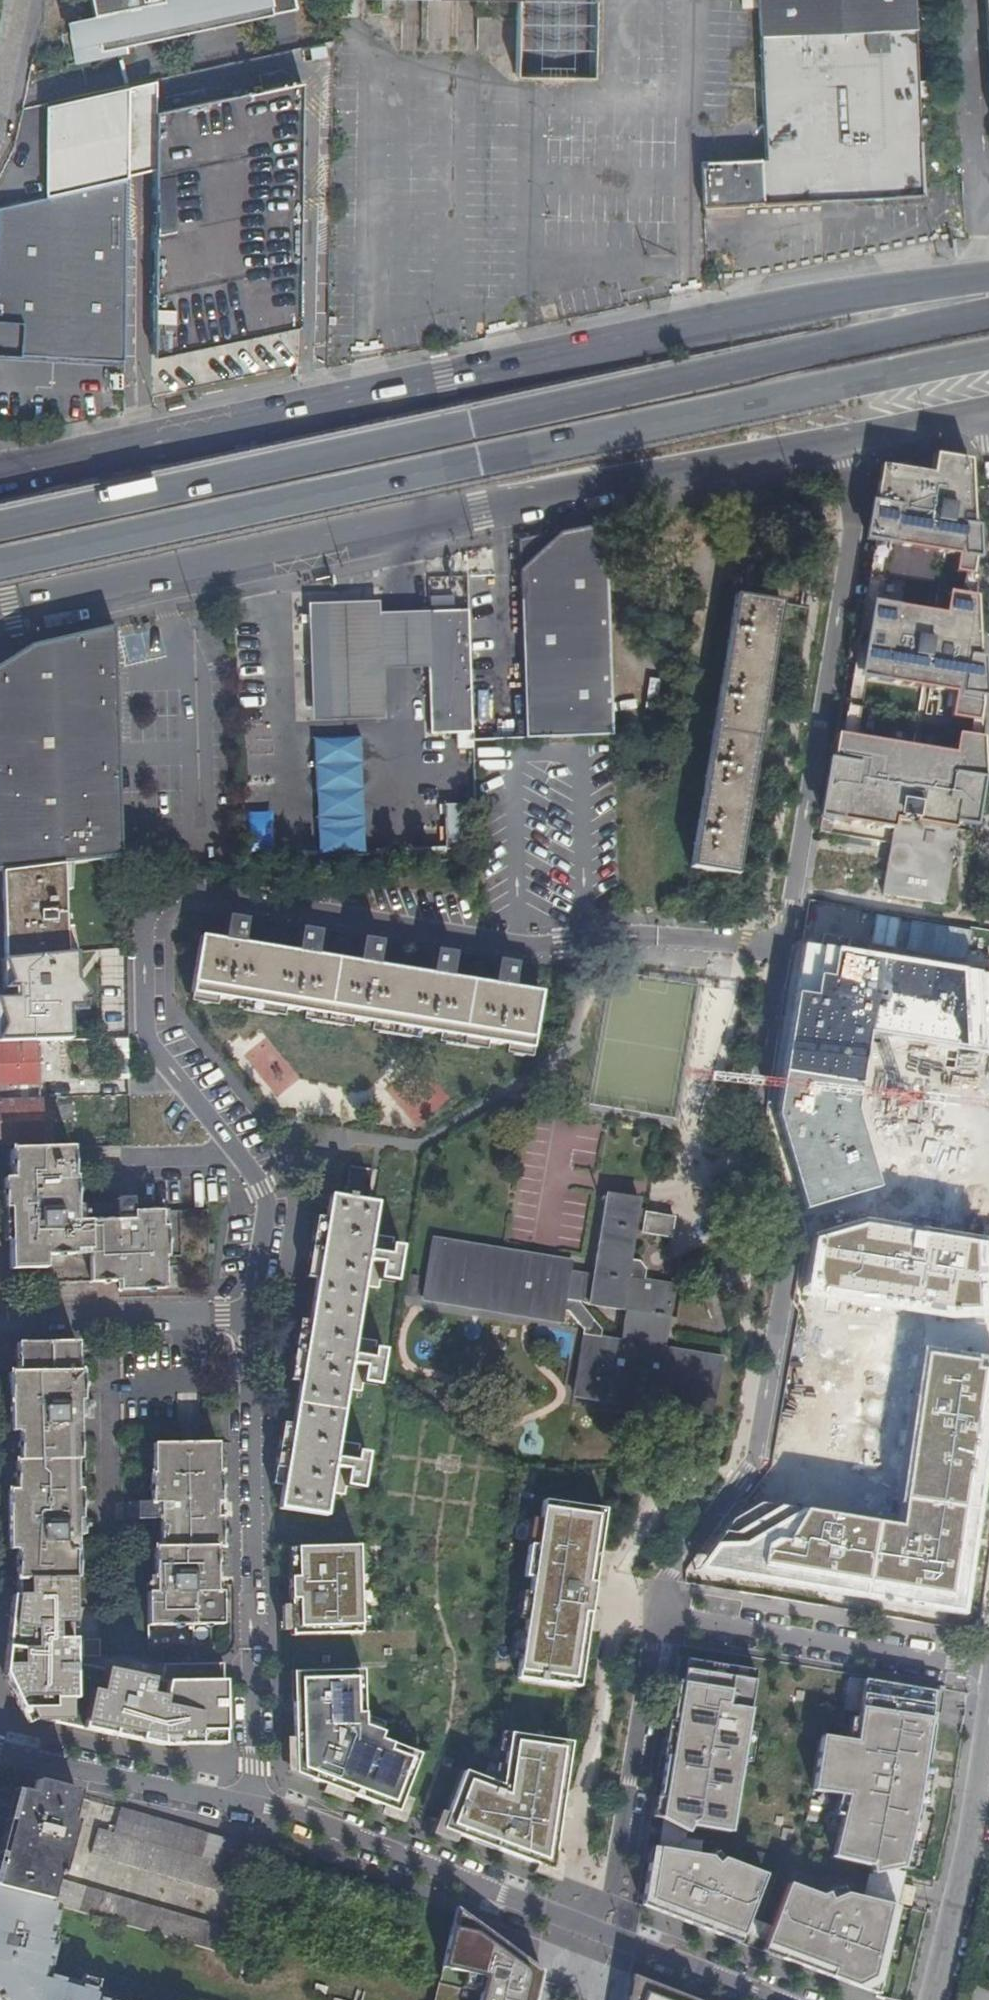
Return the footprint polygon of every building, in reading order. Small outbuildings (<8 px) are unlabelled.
[(95,18),(80,21),(75,24),(73,26),(72,30),(72,34),(73,38),(76,40),(78,42),(82,54),(228,22),(298,7),(296,0),(91,0),(95,18)] [(510,74),(585,74),(586,0),(512,0),(510,74)] [(917,55),(915,0),(759,0),(760,27),(767,159),(702,162),(704,205),(712,204),(713,214),(736,213),(736,204),(858,198),(923,195),(917,55)] [(917,55),(937,54),(934,0),(915,0),(917,55)] [(506,49),(507,17),(479,16),(477,48),(506,49)] [(156,112),(156,79),(129,85),(128,136),(127,136),(126,178),(154,172),(156,112)] [(300,81),(156,112),(154,172),(151,356),(296,325),(299,160),(300,81)] [(128,136),(129,85),(50,102),(61,151),(127,136),(128,136)] [(127,136),(61,151),(69,191),(126,178),(127,136)] [(69,191),(0,207),(0,354),(120,358),(126,178),(69,191)] [(869,505),(862,543),(956,558),(953,575),(969,578),(971,561),(974,561),(974,529),(970,528),(967,467),(933,462),(930,480),(880,471),(874,505),(869,505)] [(580,532),(586,738),(612,737),(606,526),(580,532)] [(525,740),(586,738),(580,532),(580,530),(562,533),(563,574),(521,576),(525,740)] [(562,533),(520,541),(521,576),(563,574),(562,533)] [(862,661),(860,678),(953,694),(949,719),(977,724),(982,692),(980,662),(975,661),(974,599),(946,595),(943,617),(871,606),(868,623),(854,621),(848,659),(862,661)] [(781,604),(735,597),(691,868),(736,876),(781,604)] [(424,669),(422,613),(380,614),(379,602),(307,606),(310,723),(382,720),(381,671),(424,669)] [(468,607),(468,604),(424,605),(422,605),(422,613),(424,669),(426,741),(428,740),(429,738),(424,608),(468,607)] [(429,738),(464,737),(472,737),(468,607),(424,608),(429,738)] [(30,646),(0,669),(0,874),(72,865),(85,863),(80,720),(117,717),(114,627),(50,641),(30,646)] [(80,720),(85,863),(122,859),(117,717),(80,720)] [(952,754),(837,735),(833,759),(829,758),(819,816),(892,828),(879,908),(881,908),(897,910),(896,916),(927,921),(929,905),(943,907),(943,903),(958,878),(965,879),(982,776),(981,739),(955,735),(952,754)] [(314,852),(361,852),(360,737),(312,738),(314,852)] [(464,751),(473,751),(472,742),(472,737),(464,737),(464,751)] [(472,807),(442,807),(443,853),(473,851),(472,807)] [(72,865),(0,874),(3,962),(20,960),(57,957),(56,938),(63,938),(63,928),(74,927),(72,865)] [(260,941),(285,944),(287,924),(252,920),(250,933),(261,934),(260,941)] [(74,937),(74,927),(63,928),(63,938),(74,937)] [(57,957),(75,955),(74,937),(63,938),(56,938),(57,957)] [(532,1040),(539,995),(200,939),(192,986),(532,1040)] [(805,947),(776,1100),(806,1215),(886,1195),(861,1098),(885,1044),(988,1047),(988,1016),(984,973),(805,947)] [(3,962),(0,962),(0,980),(20,979),(20,960),(3,962)] [(0,980),(0,1026),(2,1026),(2,1021),(21,1020),(20,992),(20,979),(0,980)] [(31,979),(20,979),(20,992),(31,991),(31,979)] [(89,1033),(122,1032),(120,993),(88,994),(89,1033)] [(38,1100),(36,1046),(0,1048),(0,1101),(38,1100)] [(0,1103),(0,1147),(40,1146),(39,1103),(0,1103)] [(71,1170),(71,1149),(11,1150),(11,1181),(1,1181),(2,1241),(7,1241),(8,1272),(42,1271),(43,1285),(56,1284),(74,1284),(118,1283),(118,1275),(134,1274),(134,1291),(209,1289),(208,1254),(212,1254),(212,1245),(207,1245),(207,1212),(131,1213),(131,1206),(91,1206),(73,1207),(73,1178),(75,1178),(75,1170),(71,1170)] [(344,1200),(367,1204),(373,1170),(350,1167),(344,1200)] [(625,1278),(633,1233),(637,1212),(638,1201),(606,1195),(592,1277),(570,1273),(572,1261),(433,1240),(423,1299),(561,1320),(565,1302),(619,1312),(626,1312),(621,1342),(582,1337),(573,1395),(710,1418),(721,1359),(663,1349),(673,1286),(625,1278)] [(377,1205),(367,1204),(344,1200),(330,1198),(280,1511),(325,1518),(377,1205)] [(633,1233),(641,1234),(645,1214),(637,1212),(633,1233)] [(641,1234),(669,1240),(671,1240),(671,1238),(668,1237),(672,1221),(674,1222),(674,1219),(667,1218),(647,1214),(645,1214),(641,1234)] [(821,1245),(805,1304),(931,1328),(898,1515),(762,1508),(695,1571),(957,1610),(988,1362),(988,1298),(982,1243),(856,1215),(821,1245)] [(118,1291),(134,1291),(134,1274),(118,1275),(118,1283),(118,1291)] [(74,1284),(56,1284),(57,1296),(75,1296),(74,1284)] [(134,1341),(119,1341),(119,1352),(135,1352),(134,1341)] [(221,1665),(163,1666),(155,1664),(151,1683),(158,1684),(157,1688),(141,1685),(142,1679),(73,1664),(74,1578),(78,1579),(76,1536),(86,1536),(94,1536),(93,1531),(93,1519),(80,1519),(80,1492),(76,1492),(75,1462),(79,1462),(78,1420),(94,1420),(94,1402),(81,1402),(81,1373),(76,1373),(76,1342),(14,1343),(15,1373),(7,1374),(8,1403),(26,1403),(25,1418),(17,1418),(17,1432),(8,1432),(0,1432),(0,1521),(6,1521),(23,1521),(23,1536),(16,1536),(17,1549),(17,1597),(13,1597),(1,1674),(21,1719),(159,1749),(223,1747),(221,1665)] [(26,1403),(8,1403),(8,1419),(17,1418),(25,1418),(26,1403)] [(17,1418),(8,1419),(8,1432),(17,1432),(17,1418)] [(154,1520),(155,1529),(156,1578),(140,1578),(140,1588),(145,1589),(147,1589),(147,1653),(216,1651),(215,1632),(221,1632),(221,1625),(233,1624),(230,1443),(152,1445),(151,1504),(144,1504),(144,1520),(154,1520)] [(515,1681),(577,1690),(602,1510),(540,1502),(534,1548),(527,1547),(522,1579),(529,1580),(515,1681)] [(23,1521),(6,1521),(7,1535),(16,1536),(23,1536),(23,1521)] [(16,1536),(7,1535),(7,1550),(17,1549),(16,1536)] [(361,1636),(359,1548),(296,1549),(297,1579),(290,1579),(291,1637),(361,1636)] [(234,1651),(233,1624),(221,1625),(221,1632),(215,1632),(216,1651),(234,1651)] [(81,1640),(81,1657),(99,1658),(99,1640),(81,1640)] [(691,1827),(729,1835),(755,1673),(686,1662),(683,1683),(679,1683),(659,1800),(664,1800),(661,1820),(687,1834),(691,1827)] [(381,1735),(364,1728),(363,1674),(292,1675),(293,1777),(397,1814),(418,1757),(379,1742),(381,1735)] [(868,1876),(908,1869),(921,1814),(937,1694),(864,1681),(854,1743),(820,1738),(810,1792),(845,1798),(828,1858),(867,1869),(868,1876)] [(464,1774),(442,1831),(552,1872),(570,1744),(508,1736),(501,1788),(464,1774)] [(18,1794),(6,1840),(43,1851),(46,1841),(62,1847),(71,1823),(69,1822),(76,1794),(34,1785),(31,1797),(18,1794)] [(96,1827),(89,1855),(219,1887),(232,1838),(117,1809),(112,1831),(96,1827)] [(48,1904),(55,1878),(59,1879),(74,1824),(71,1823),(62,1847),(46,1841),(43,1851),(6,1840),(0,1864),(0,1892),(48,1904)] [(257,1850),(254,1860),(270,1865),(273,1855),(257,1850)] [(649,1865),(642,1907),(720,1936),(723,1929),(742,1937),(766,1876),(725,1860),(719,1864),(711,1859),(659,1850),(656,1866),(649,1865)] [(782,1960),(877,1996),(894,1924),(887,1923),(890,1906),(846,1895),(831,1901),(828,1894),(821,1897),(789,1885),(766,1945),(785,1953),(782,1960)] [(900,1905),(910,1907),(915,1889),(904,1887),(900,1905)] [(96,1999),(99,1992),(47,1976),(43,1969),(51,1963),(57,1937),(50,1936),(58,1907),(0,1892),(0,1999),(97,1999),(96,1999)] [(539,1972),(471,1920),(452,1918),(432,1999),(533,1999),(539,1972)] [(645,1980),(639,1999),(707,1999),(645,1980)]
